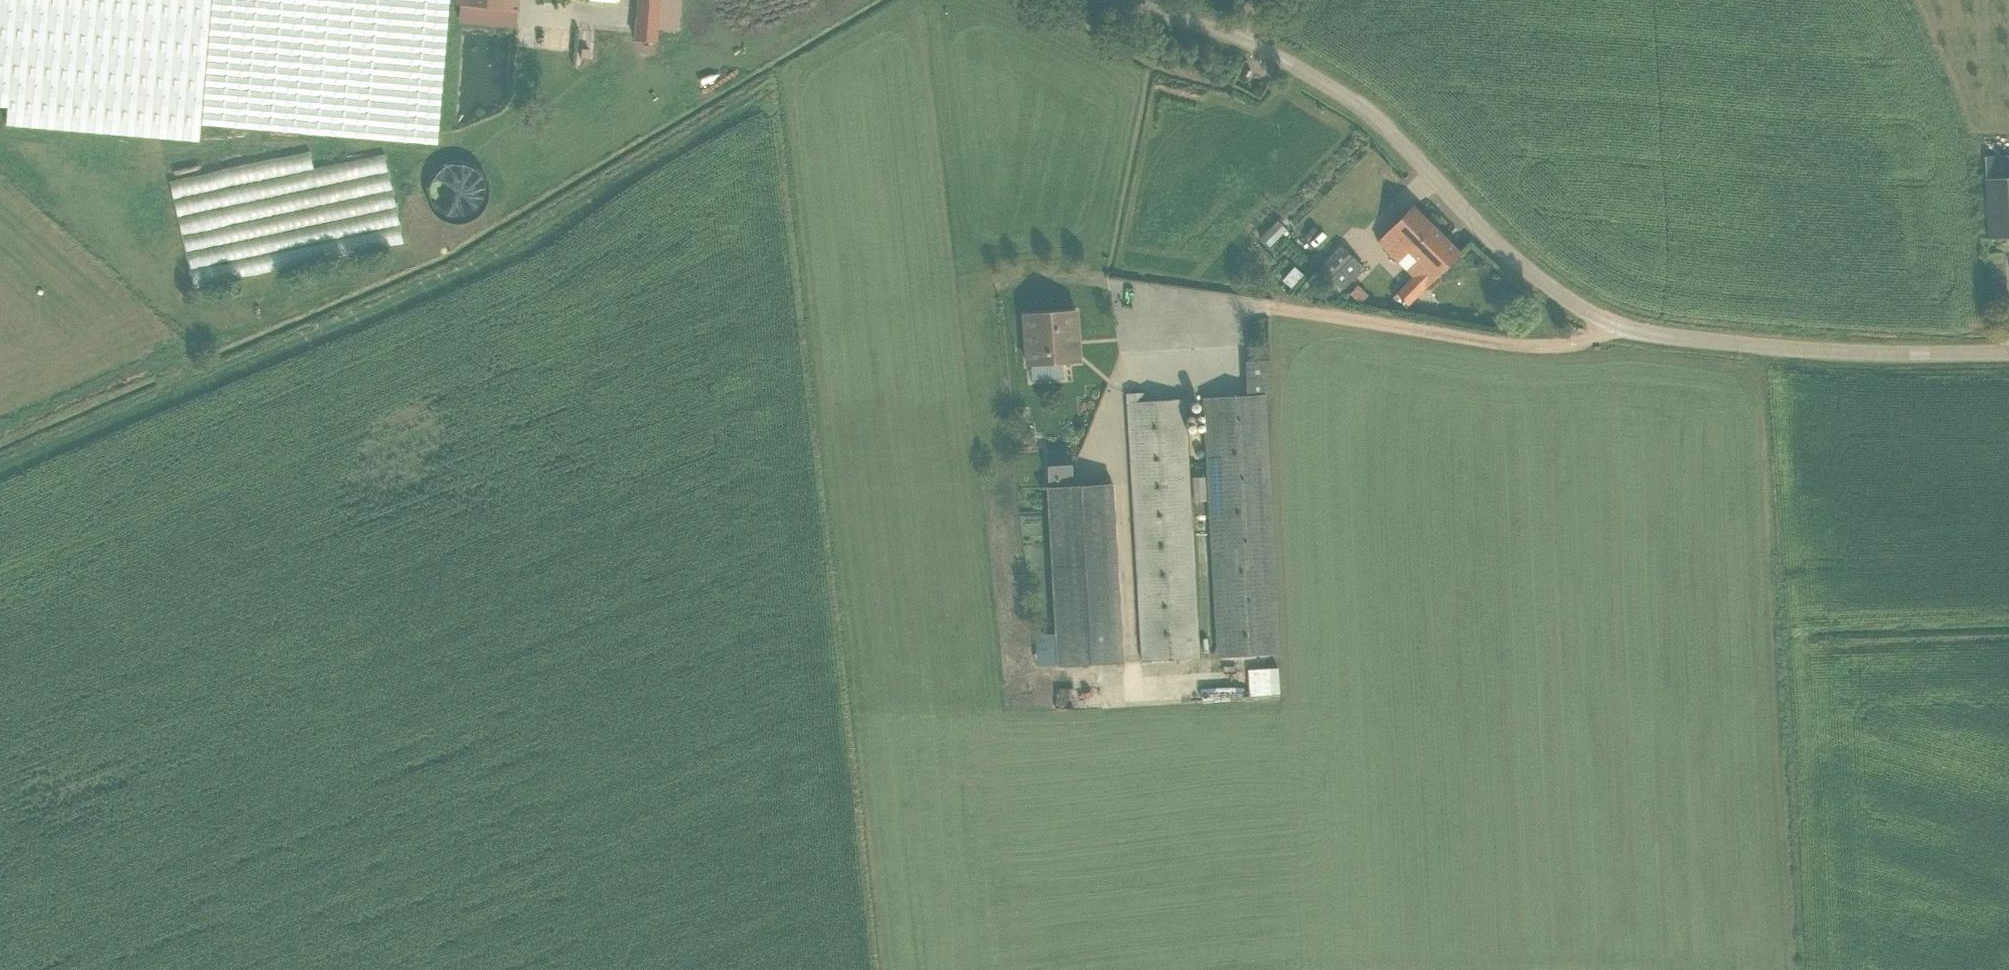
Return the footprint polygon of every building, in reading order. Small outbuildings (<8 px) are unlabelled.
[(210,0),(0,0),(0,108),(7,109),(6,125),(198,142),(210,0)] [(437,144),(449,0),(212,0),(201,124),(437,144)] [(516,28),(518,0),(452,0),(452,5),(459,5),(458,24),(516,28)] [(633,41),(655,43),(660,0),(637,0),(633,41)] [(160,177),(180,277),(387,237),(370,152),(303,165),(300,150),(160,177)] [(1988,156),(1988,177),(1986,177),(1989,239),(2008,238),(2008,155),(1988,156)] [(1410,207),(1376,240),(1423,287),(1457,253),(1410,207)] [(1339,245),(1309,276),(1332,300),(1362,268),(1339,245)] [(1280,280),(1289,288),(1302,274),(1293,265),(1280,280)] [(1358,303),(1367,295),(1357,284),(1348,292),(1358,303)] [(1076,310),(1021,313),(1024,366),(1079,362),(1076,310)] [(1269,394),(1268,361),(1244,362),(1246,395),(1201,398),(1205,476),(1192,476),(1194,499),(1207,499),(1216,657),(1278,654),(1264,394),(1269,394)] [(1142,392),(1125,393),(1140,661),(1198,657),(1182,398),(1142,401),(1142,392)] [(1046,454),(1047,482),(1072,481),(1071,453),(1046,454)] [(1056,665),(1122,662),(1113,483),(1045,487),(1056,665)] [(1249,693),(1271,693),(1270,667),(1248,668),(1249,693)]
